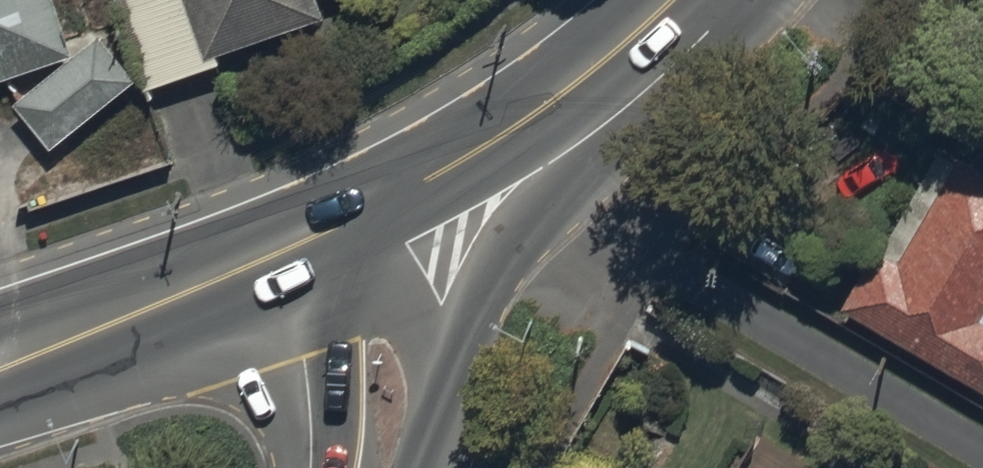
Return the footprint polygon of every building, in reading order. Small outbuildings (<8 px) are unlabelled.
[(59,0),(0,0),(0,73),(75,46),(59,0)] [(155,83),(222,61),(218,49),(329,13),(324,0),(127,0),(155,83)] [(100,30),(23,88),(54,129),(131,70),(100,30)] [(968,146),(905,256),(878,241),(852,284),(843,300),(982,380),(982,155),(968,146)] [(724,467),(748,467),(730,458),(724,467)]
